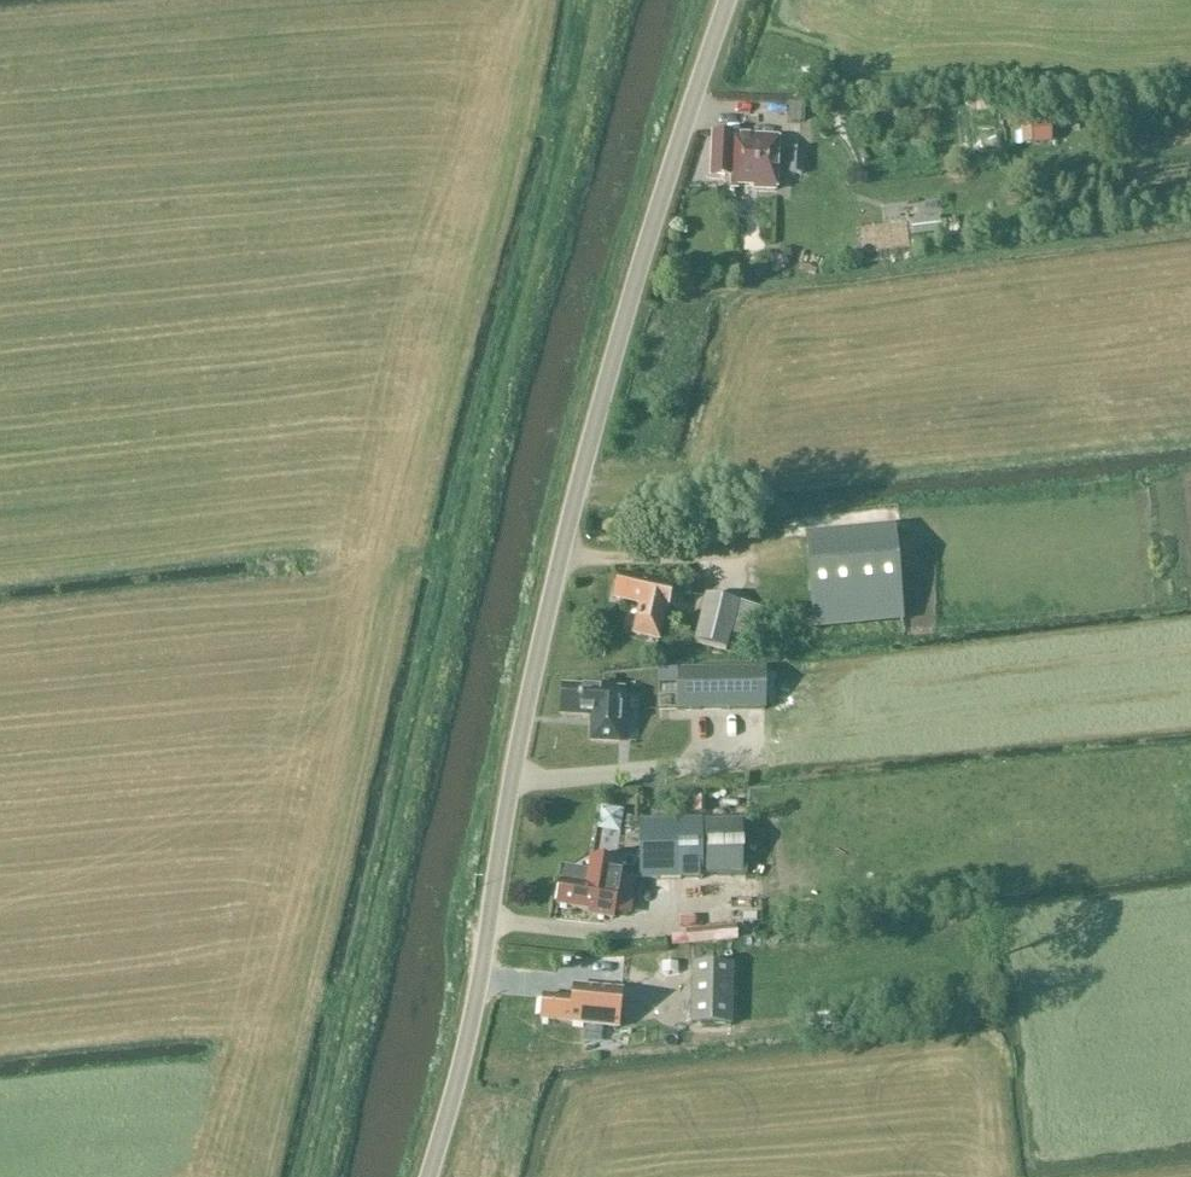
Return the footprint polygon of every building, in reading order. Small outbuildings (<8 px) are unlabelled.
[(810,79),(809,72),(802,73),(803,80),(810,79)] [(1052,144),(1051,127),(1021,129),(1022,146),(1052,144)] [(777,138),(733,137),(713,136),(711,177),(731,178),(730,192),(738,192),(738,190),(752,190),(752,193),(776,194),(777,138)] [(789,175),(805,175),(806,151),(790,150),(789,175)] [(904,220),(885,223),(888,242),(907,239),(904,220)] [(910,224),(912,237),(942,233),(940,220),(910,224)] [(895,529),(808,536),(816,630),(903,623),(895,529)] [(676,599),(669,597),(671,588),(617,576),(612,600),(639,606),(632,635),(659,641),(666,608),(673,610),(676,599)] [(695,643),(737,654),(740,640),(754,643),(762,610),(707,595),(695,643)] [(765,671),(677,671),(677,711),(765,711),(765,671)] [(625,693),(612,692),(562,689),(560,715),(590,717),(588,746),(621,748),(625,693)] [(693,799),(693,813),(705,814),(705,799),(693,799)] [(598,837),(614,839),(616,819),(601,817),(598,837)] [(640,879),(695,878),(705,878),(705,874),(748,874),(746,822),(639,821),(640,879)] [(636,880),(613,876),(614,866),(591,862),(587,887),(561,883),(557,906),(588,911),(588,915),(613,920),(613,915),(631,918),(636,880)] [(737,943),(736,927),(685,932),(687,947),(737,943)] [(692,1024),(733,1026),(735,965),(693,964),(692,1024)] [(633,1029),(634,1006),(587,1003),(587,1002),(542,997),(540,1020),(585,1024),(633,1029)]
